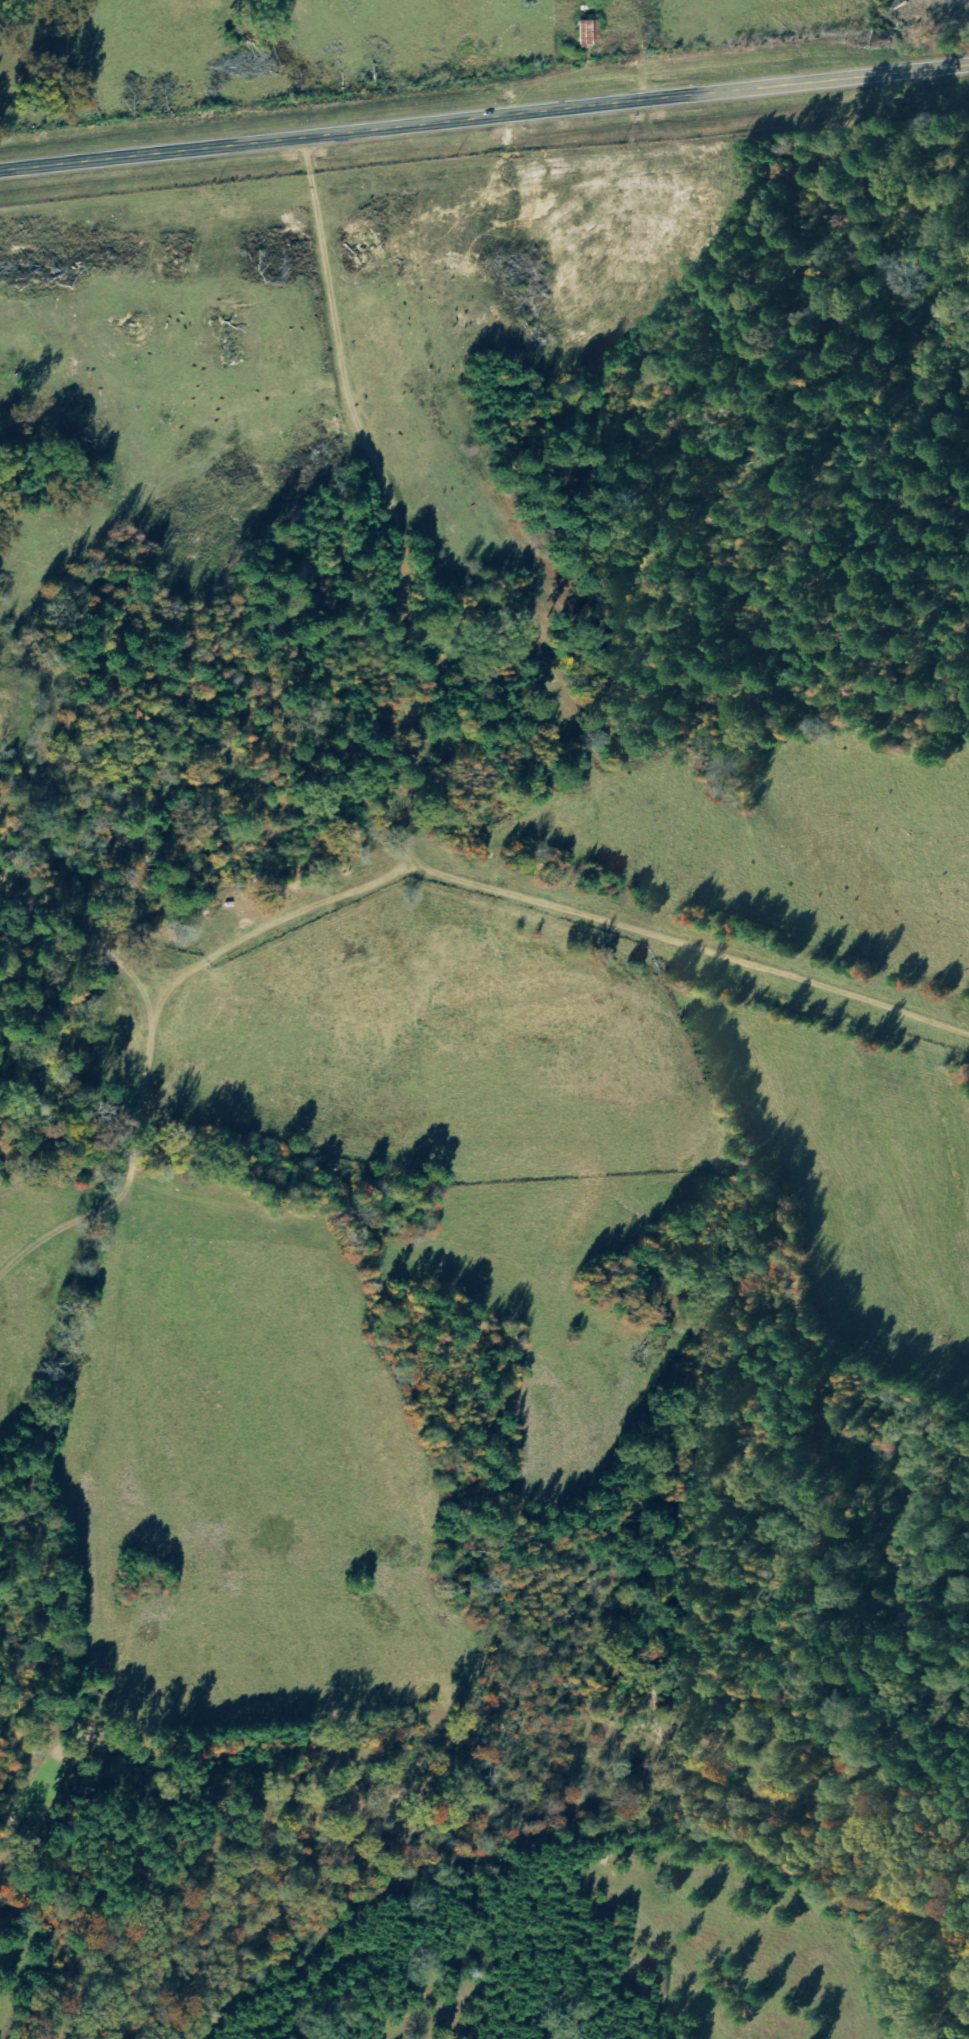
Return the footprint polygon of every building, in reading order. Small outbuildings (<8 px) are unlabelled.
[(598,45),(597,21),(577,21),(578,46),(598,45)]
